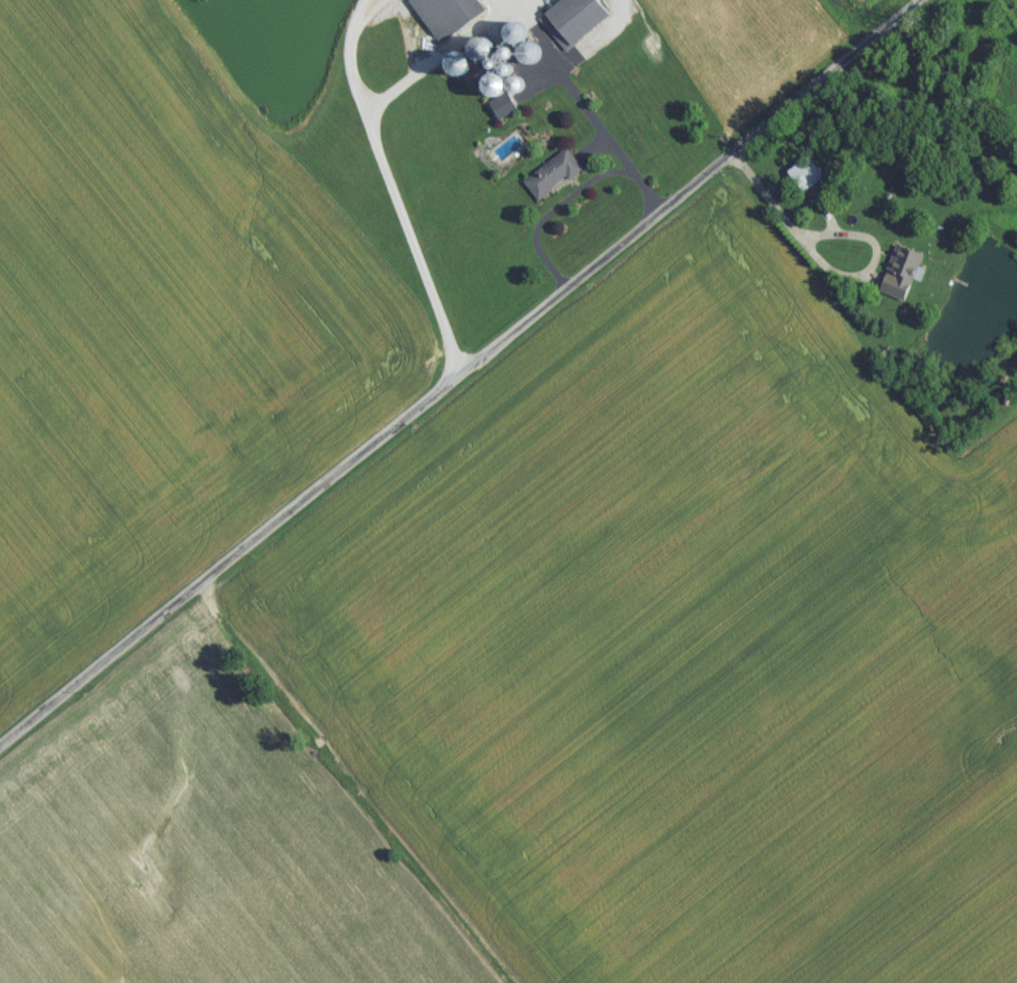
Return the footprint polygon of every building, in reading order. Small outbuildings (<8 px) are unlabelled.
[(578,52),(618,19),(602,0),(595,0),(589,5),(585,0),(562,20),(558,15),(552,21),(578,52)] [(920,264),(892,253),(874,298),(902,309),(920,264)]
